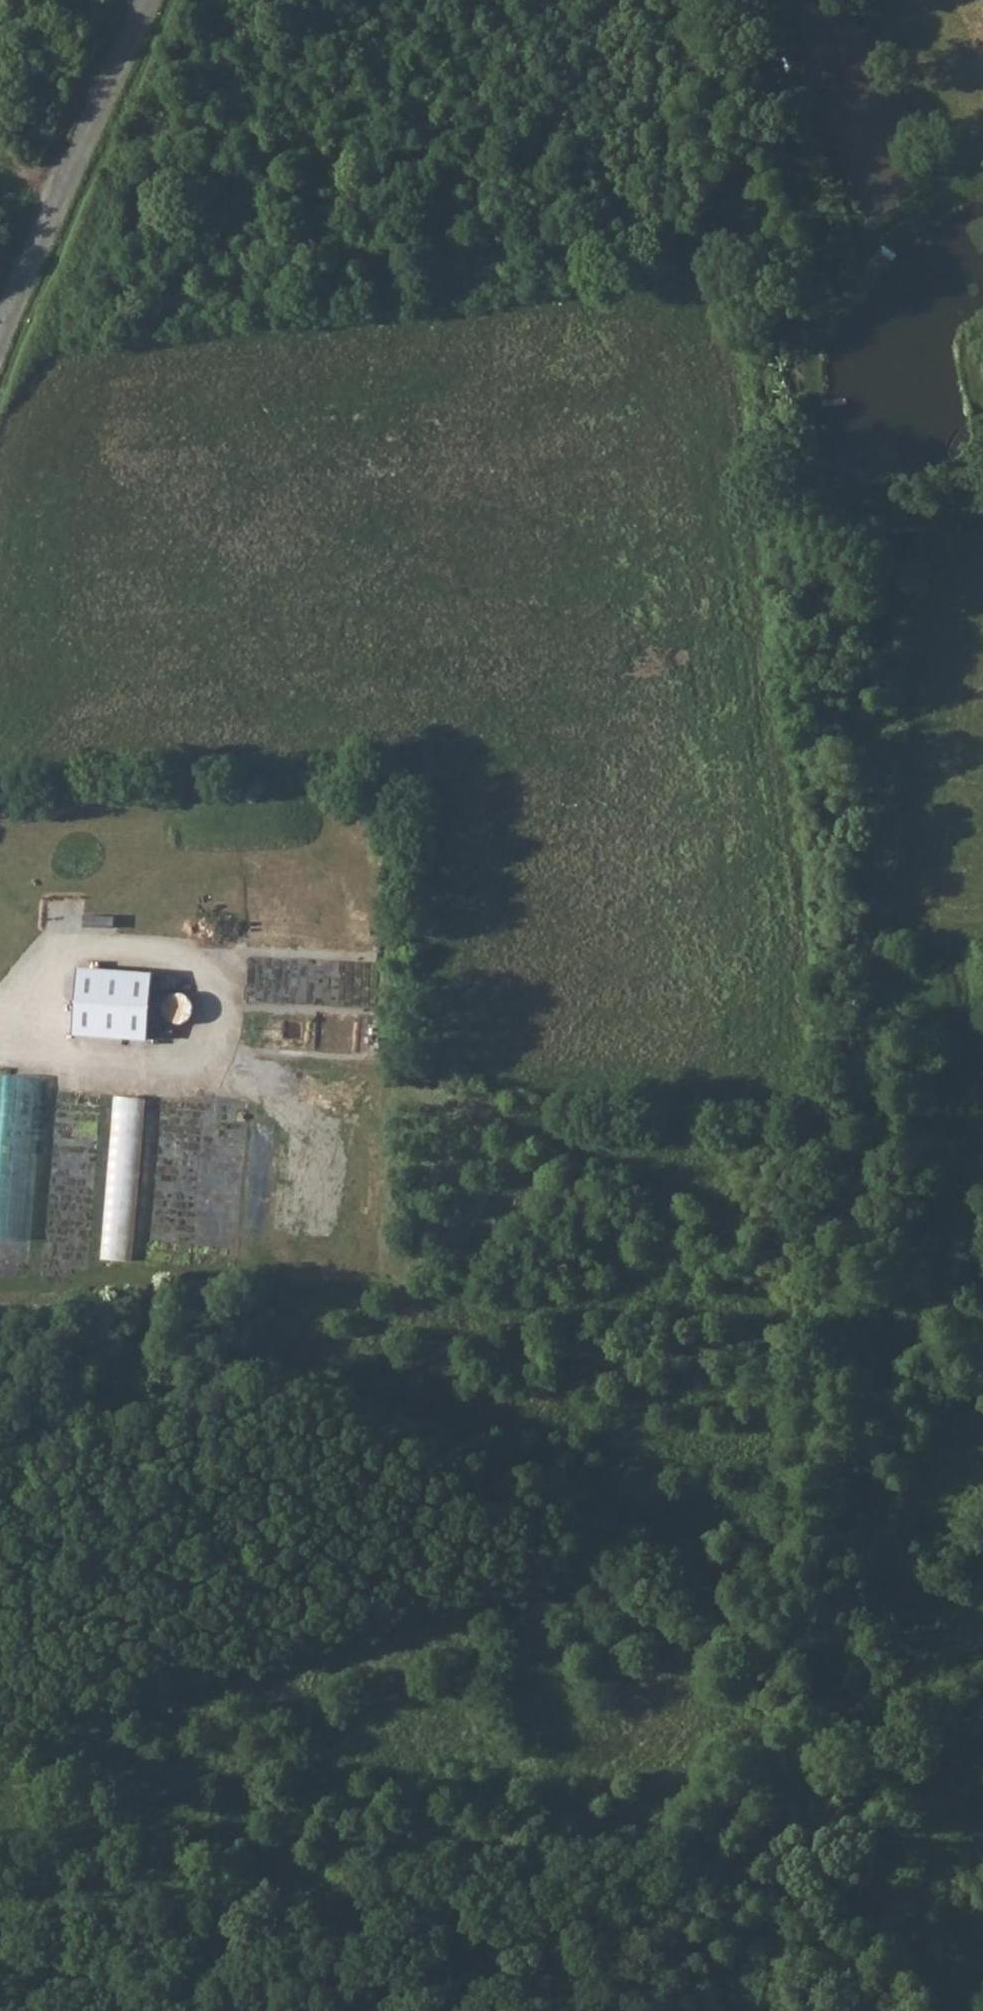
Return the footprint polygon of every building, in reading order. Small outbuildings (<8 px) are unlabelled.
[(154,975),(81,970),(77,1042),(150,1046),(154,975)]
